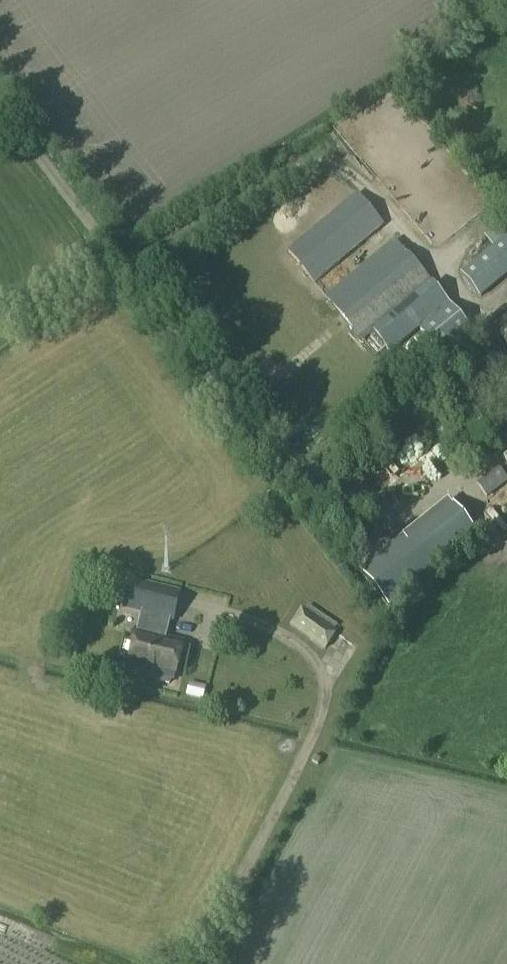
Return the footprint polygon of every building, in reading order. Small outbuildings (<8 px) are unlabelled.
[(356,194),(285,251),(314,286),(385,227),(356,194)] [(395,240),(323,299),(361,345),(432,285),(395,240)] [(463,277),(476,295),(506,271),(506,243),(506,242),(463,277)] [(449,306),(423,328),(445,354),(455,345),(459,349),(471,339),(468,335),(471,333),(449,306)] [(491,330),(506,348),(506,316),(491,330)] [(480,499),(495,490),(489,481),(475,490),(480,499)] [(451,504),(361,575),(390,611),(479,540),(451,504)] [(130,579),(124,607),(143,611),(139,630),(138,630),(128,672),(149,676),(147,683),(162,686),(164,680),(173,682),(182,639),(165,636),(170,617),(173,618),(176,603),(153,598),(156,585),(130,579)] [(302,608),(288,626),(328,654),(341,634),(302,608)] [(190,683),(186,696),(202,701),(205,688),(190,683)]
